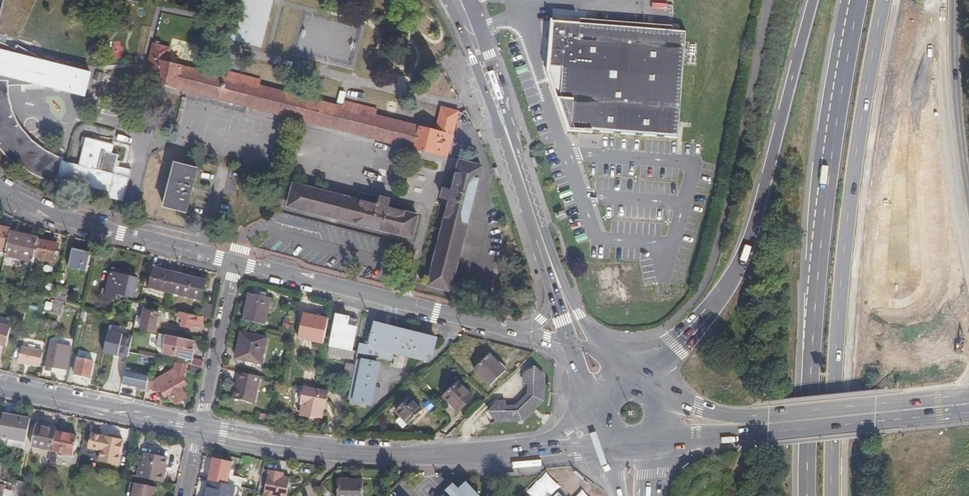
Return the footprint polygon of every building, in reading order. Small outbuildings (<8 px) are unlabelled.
[(55,176),(59,161),(55,159),(56,156),(51,155),(39,148),(25,137),(17,125),(9,112),(6,96),(6,86),(30,86),(30,82),(83,96),(88,74),(38,61),(38,58),(16,46),(13,50),(3,45),(5,37),(12,39),(30,0),(0,0),(0,153),(8,162),(10,161),(25,171),(40,180),(53,184),(55,176)] [(270,0),(238,0),(228,40),(258,48),(270,0)] [(677,137),(682,30),(547,20),(544,68),(565,132),(677,137)] [(151,44),(147,59),(158,61),(157,68),(151,67),(147,82),(338,130),(343,109),(368,115),(362,136),(438,156),(442,139),(437,138),(439,132),(449,134),(455,111),(439,107),(433,129),(373,114),(374,108),(341,100),(340,106),(256,84),(258,78),(226,70),(225,76),(164,61),(167,48),(151,44)] [(158,61),(147,59),(142,80),(147,82),(151,67),(157,68),(158,61)] [(93,79),(99,81),(101,74),(95,72),(93,79)] [(343,109),(338,130),(362,136),(368,115),(343,109)] [(443,157),(449,134),(439,132),(437,138),(442,139),(438,156),(443,157)] [(59,161),(55,176),(108,189),(106,197),(120,200),(127,170),(114,166),(112,174),(96,170),(100,151),(109,154),(111,145),(80,137),(78,145),(82,146),(77,165),(59,161)] [(112,174),(114,166),(117,155),(109,154),(100,151),(96,170),(112,174)] [(421,285),(444,290),(475,165),(453,160),(445,191),(436,189),(429,218),(434,220),(433,222),(437,223),(421,285)] [(181,214),(193,169),(170,164),(159,208),(181,214)] [(409,237),(413,218),(385,211),(387,203),(355,195),(353,203),(287,187),(282,206),(409,237)] [(9,231),(9,229),(1,227),(0,227),(0,250),(4,251),(8,235),(9,231)] [(36,240),(36,237),(23,234),(9,231),(8,235),(36,241),(36,240)] [(3,257),(31,263),(32,256),(36,241),(8,235),(4,251),(3,257)] [(36,241),(32,256),(50,260),(54,244),(48,243),(36,240),(36,241)] [(70,249),(65,268),(82,271),(87,252),(78,251),(70,249)] [(166,292),(170,273),(152,269),(148,288),(166,292)] [(115,298),(116,292),(131,296),(135,279),(121,276),(109,273),(106,289),(101,288),(100,294),(115,298)] [(187,276),(170,273),(166,292),(200,299),(204,280),(187,276)] [(53,291),(54,287),(54,285),(44,283),(42,288),(53,291)] [(60,300),(62,301),(65,290),(54,287),(53,291),(51,298),(52,298),(60,300)] [(51,298),(53,291),(42,288),(41,296),(51,298)] [(265,298),(260,296),(256,296),(245,293),(243,306),(239,320),(259,324),(265,298)] [(57,315),(60,300),(52,298),(49,313),(57,315)] [(132,327),(153,332),(156,315),(143,312),(144,305),(139,304),(137,315),(135,314),(132,327)] [(206,317),(208,306),(201,305),(199,315),(206,317)] [(321,335),(325,317),(310,314),(300,312),(296,330),(321,335)] [(199,323),(200,317),(178,313),(177,317),(182,318),(180,326),(188,328),(188,326),(198,328),(199,323)] [(332,313),(324,352),(345,357),(353,317),(346,315),(332,313)] [(0,315),(0,323),(11,325),(13,317),(0,315)] [(7,345),(11,325),(0,323),(0,344),(7,345)] [(366,336),(364,344),(390,350),(422,358),(423,352),(428,353),(431,338),(395,329),(373,323),(369,337),(366,336)] [(104,351),(129,357),(134,334),(109,329),(104,351)] [(320,338),(321,335),(296,330),(296,333),(320,338)] [(159,353),(163,334),(155,332),(152,346),(155,352),(159,353)] [(240,364),(256,368),(262,338),(238,333),(235,345),(232,358),(241,360),(240,364)] [(187,360),(189,350),(191,345),(192,340),(163,334),(159,353),(187,360)] [(62,367),(68,368),(73,346),(53,342),(48,368),(53,369),(54,365),(62,367)] [(364,344),(358,342),(355,354),(387,362),(390,350),(364,344)] [(44,350),(23,345),(20,359),(32,362),(41,364),(44,350)] [(471,368),(486,386),(503,371),(493,358),(488,353),(471,368)] [(79,356),(75,374),(83,375),(91,377),(94,359),(79,356)] [(352,361),(344,400),(366,404),(374,365),(352,361)] [(349,364),(343,362),(340,377),(346,378),(349,364)] [(180,380),(181,380),(184,365),(173,363),(172,370),(152,380),(161,397),(168,393),(170,396),(173,402),(182,397),(177,388),(182,385),(180,380)] [(114,382),(123,384),(126,368),(108,364),(105,380),(114,382)] [(187,371),(198,373),(200,367),(189,364),(188,364),(187,371)] [(300,378),(313,381),(315,372),(312,372),(313,366),(307,364),(305,370),(302,370),(300,378)] [(539,376),(531,368),(521,375),(520,384),(525,384),(525,394),(512,406),(501,406),(501,402),(492,402),(485,410),(493,420),(507,420),(517,420),(538,401),(539,376)] [(140,389),(147,391),(150,375),(129,371),(126,384),(132,385),(138,386),(137,389),(140,389)] [(257,376),(236,371),(233,385),(230,398),(251,403),(257,376)] [(448,407),(453,412),(468,397),(454,382),(439,397),(448,407)] [(301,415),(306,416),(312,388),(299,385),(296,403),(297,404),(295,414),(301,415)] [(312,388),(306,416),(317,418),(319,408),(320,401),(323,402),(325,390),(312,388)] [(139,399),(145,401),(147,391),(140,389),(139,399)] [(399,429),(418,410),(405,396),(390,410),(396,417),(391,421),(394,424),(399,429)] [(430,407),(425,401),(421,405),(426,410),(430,407)] [(28,419),(14,416),(1,413),(0,417),(0,437),(4,438),(3,443),(22,447),(28,419)] [(50,450),(55,429),(47,428),(48,425),(38,423),(34,422),(29,445),(50,450)] [(67,434),(55,431),(51,450),(71,455),(75,435),(67,434)] [(104,450),(101,461),(116,465),(121,440),(105,437),(90,434),(87,446),(104,450)] [(97,460),(101,461),(104,450),(87,446),(86,449),(99,451),(97,460)] [(137,477),(159,481),(162,467),(164,458),(142,453),(137,477)] [(225,475),(228,462),(208,457),(206,468),(203,480),(231,486),(235,487),(237,478),(225,475)] [(135,476),(138,462),(129,460),(126,475),(135,476)] [(275,473),(269,472),(264,471),(260,495),(283,495),(286,479),(279,477),(274,477),(275,473)] [(530,495),(552,495),(561,488),(546,474),(526,493),(530,495)] [(358,479),(345,480),(333,481),(333,495),(359,495),(358,479)] [(231,486),(203,480),(201,489),(200,495),(229,495),(231,486)] [(23,483),(15,481),(12,494),(12,495),(20,495),(23,483)] [(454,489),(458,492),(454,495),(476,495),(462,482),(454,489)] [(454,489),(449,483),(443,489),(448,495),(449,495),(454,495),(458,492),(454,489)] [(153,488),(132,484),(130,495),(152,495),(153,488)] [(320,490),(315,484),(310,489),(315,495),(320,490)]
